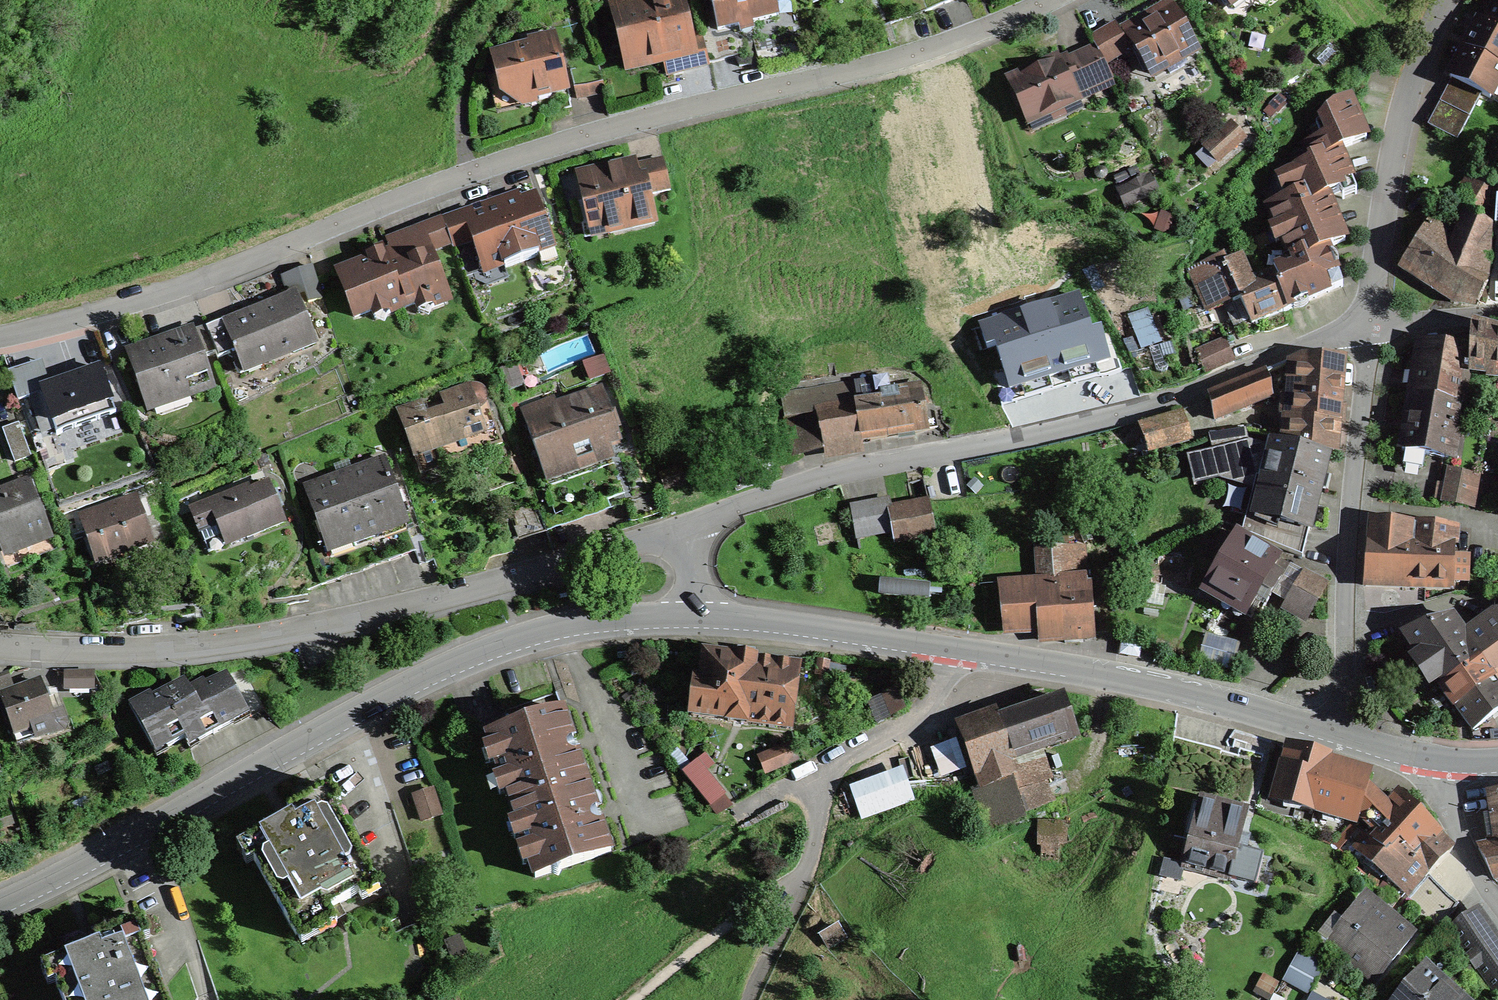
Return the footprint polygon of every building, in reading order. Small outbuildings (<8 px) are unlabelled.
[(635,61),(677,51),(674,37),(687,34),(679,0),(644,0),(615,7),(621,32),(628,30),(635,61)] [(718,30),(739,26),(740,32),(753,29),(752,23),(779,16),(775,0),(711,0),(718,30)] [(927,11),(954,0),(923,0),(927,11)] [(1486,22),(1497,29),(1497,0),(1486,22)] [(1170,7),(1127,30),(1136,46),(1152,73),(1166,66),(1170,73),(1185,65),(1180,57),(1194,49),(1170,7)] [(1486,22),(1480,20),(1465,48),(1497,65),(1497,29),(1486,22)] [(1105,64),(1136,46),(1127,30),(1123,33),(1116,22),(1090,37),(1096,48),(1105,64)] [(739,26),(718,30),(703,34),(710,63),(746,55),(740,32),(739,26)] [(702,31),(687,34),(674,37),(677,51),(681,69),(710,63),(703,34),(702,31)] [(502,91),(517,101),(535,97),(539,99),(550,97),(552,93),(567,89),(558,53),(538,41),(531,42),(528,47),(501,54),(505,71),(498,72),(502,91)] [(1096,48),(1070,60),(1085,92),(1114,79),(1105,64),(1096,48)] [(1497,85),(1497,65),(1465,48),(1450,78),(1453,79),(1482,93),(1491,98),(1497,85)] [(1032,72),(1010,82),(1029,122),(1051,111),(1052,115),(1063,110),(1062,107),(1087,95),(1085,92),(1070,60),(1061,64),(1059,60),(1044,66),(1043,64),(1031,69),(1032,72)] [(598,63),(570,70),(577,100),(605,93),(598,63)] [(1482,93),(1453,79),(1429,125),(1458,140),(1482,93)] [(1335,105),(1316,124),(1323,140),(1305,147),(1312,164),(1286,175),(1294,196),(1268,207),(1276,227),(1282,225),(1288,240),(1282,242),(1288,256),(1289,258),(1315,247),(1317,252),(1327,248),(1345,241),(1327,197),(1341,191),(1338,184),(1351,179),(1339,150),(1367,138),(1350,99),(1335,105)] [(1202,149),(1216,165),(1246,140),(1231,123),(1202,149)] [(635,168),(641,197),(649,195),(670,190),(663,160),(634,167),(635,168)] [(1452,206),(1466,213),(1494,226),(1497,179),(1497,171),(1480,160),(1471,172),(1452,206)] [(606,218),(609,234),(655,224),(649,195),(641,197),(635,168),(631,169),(625,164),(590,172),(595,196),(577,200),(582,223),(606,218)] [(1338,184),(1341,191),(1354,186),(1351,179),(1338,184)] [(537,252),(554,246),(536,194),(518,200),(516,193),(483,204),(486,212),(474,216),(482,238),(473,241),(483,271),(504,263),(505,268),(539,257),(537,252)] [(482,238),(474,216),(472,209),(443,219),(443,220),(451,243),(453,248),(473,241),(482,238)] [(1461,256),(1439,290),(1456,301),(1475,308),(1490,275),(1494,226),(1466,213),(1458,231),(1433,213),(1426,227),(1461,256)] [(395,264),(430,251),(451,243),(443,220),(387,240),(395,264)] [(1426,227),(1401,266),(1439,290),(1461,256),(1426,227)] [(1317,252),(1315,247),(1289,258),(1288,256),(1283,258),(1280,268),(1274,270),(1278,286),(1276,287),(1287,311),(1343,286),(1327,248),(1317,252)] [(338,273),(355,318),(372,311),(371,308),(384,303),(388,314),(430,298),(433,308),(446,303),(440,287),(444,286),(430,251),(395,264),(389,266),(382,248),(366,254),(369,261),(338,273)] [(1278,286),(1274,270),(1253,280),(1243,257),(1227,264),(1223,255),(1189,269),(1203,303),(1228,293),(1232,303),(1238,300),(1249,326),(1287,311),(1276,287),(1278,286)] [(1079,295),(988,326),(1012,396),(1110,362),(1100,334),(1093,336),(1079,295)] [(237,352),(244,370),(314,343),(295,296),(228,322),(227,320),(224,321),(237,352)] [(237,352),(224,321),(206,329),(216,353),(219,360),(237,352)] [(1497,371),(1497,329),(1472,324),(1472,350),(1470,368),(1497,371)] [(206,327),(193,332),(203,358),(216,353),(206,329),(206,327)] [(131,357),(150,404),(189,388),(192,395),(214,386),(203,358),(193,332),(131,357)] [(1223,338),(1194,349),(1203,371),(1232,359),(1223,338)] [(1421,346),(1412,394),(1458,402),(1464,403),(1470,368),(1472,350),(1426,341),(1421,346)] [(88,373),(93,387),(120,380),(105,348),(81,356),(87,373),(88,373)] [(1338,406),(1342,358),(1290,355),(1284,440),(1328,452),(1336,421),(1339,422),(1340,406),(1338,406)] [(35,390),(49,431),(102,413),(93,387),(88,373),(87,373),(74,378),(71,370),(55,376),(58,382),(35,390)] [(1265,371),(1209,394),(1214,420),(1273,397),(1265,371)] [(862,440),(916,431),(912,407),(922,406),(919,386),(890,391),(888,377),(872,379),(876,400),(861,403),(856,404),(862,440)] [(861,403),(857,383),(783,395),(793,452),(862,440),(856,404),(861,403)] [(398,411),(421,473),(503,443),(484,393),(483,390),(479,387),(476,386),(472,386),(469,387),(443,396),(447,409),(426,417),(421,403),(398,411)] [(522,413),(544,475),(545,474),(575,464),(577,470),(585,467),(613,457),(608,444),(620,439),(604,392),(581,400),(583,405),(574,409),(572,406),(567,404),(557,408),(555,402),(522,413)] [(1449,458),(1458,402),(1412,394),(1402,451),(1449,458)] [(922,406),(912,407),(916,431),(938,428),(934,404),(922,406)] [(1187,439),(1179,412),(1140,424),(1148,451),(1187,439)] [(4,429),(15,461),(30,456),(19,424),(4,429)] [(1248,441),(1244,429),(1209,435),(1213,450),(1248,441)] [(1310,531),(1328,452),(1284,440),(1275,438),(1273,448),(1265,479),(1250,536),(1275,546),(1281,522),(1310,531)] [(1193,455),(1200,478),(1221,473),(1256,483),(1258,477),(1265,479),(1273,448),(1248,441),(1213,450),(1193,455)] [(383,460),(306,487),(329,553),(406,526),(383,460)] [(575,464),(545,474),(552,491),(535,497),(536,499),(546,527),(600,508),(585,467),(577,470),(575,464)] [(662,476),(667,488),(684,482),(679,470),(662,476)] [(1478,482),(1448,476),(1442,505),(1472,511),(1478,482)] [(3,550),(48,533),(28,482),(0,493),(0,544),(3,550)] [(208,553),(283,523),(268,486),(248,494),(247,490),(191,512),(208,553)] [(518,537),(546,527),(536,499),(508,509),(518,537)] [(96,564),(152,543),(136,500),(80,521),(96,564)] [(889,500),(851,507),(857,538),(895,530),(891,509),(889,500)] [(929,502),(891,509),(895,530),(897,542),(936,535),(929,502)] [(1310,531),(1281,522),(1275,546),(1304,557),(1310,531)] [(1370,522),(1364,586),(1453,590),(1456,529),(1370,522)] [(416,552),(406,526),(329,553),(330,555),(316,560),(324,584),(416,552)] [(1066,530),(1050,534),(1051,549),(1035,549),(1037,583),(1038,583),(1039,590),(1058,589),(1085,587),(1083,547),(1067,548),(1066,530)] [(1272,553),(1238,533),(1204,592),(1221,601),(1223,598),(1249,612),(1261,590),(1271,596),(1274,591),(1282,578),(1272,572),(1279,559),(1271,554),(1272,553)] [(1302,572),(1279,559),(1272,572),(1282,578),(1274,591),(1287,598),(1302,572)] [(1327,584),(1303,571),(1302,572),(1287,598),(1284,605),(1308,618),(1327,584)] [(1062,639),(1058,589),(1039,590),(1038,583),(1037,583),(1000,586),(1003,627),(1042,630),(1043,640),(1062,639)] [(1094,636),(1091,587),(1085,587),(1058,589),(1062,639),(1094,636)] [(1403,633),(1441,686),(1482,658),(1495,678),(1497,676),(1497,615),(1494,616),(1466,637),(1449,615),(1403,633)] [(1238,644),(1213,638),(1206,663),(1231,669),(1238,644)] [(696,680),(692,714),(728,719),(728,721),(747,723),(747,721),(793,727),(801,667),(755,661),(755,660),(737,658),(736,659),(706,655),(702,681),(696,680)] [(1441,686),(1456,708),(1495,678),(1482,658),(1441,686)] [(185,740),(190,749),(264,709),(241,667),(207,686),(205,682),(183,694),(179,685),(154,698),(152,694),(129,706),(156,756),(185,740)] [(2,697),(2,696),(10,693),(5,677),(0,679),(0,698),(2,697)] [(1472,728),(1497,708),(1497,681),(1495,678),(1456,708),(1472,728)] [(2,697),(19,742),(47,732),(48,735),(62,730),(66,725),(60,710),(50,713),(39,683),(10,693),(2,696),(2,697)] [(1075,737),(1061,698),(998,720),(1013,760),(1023,756),(1075,737)] [(487,736),(510,805),(587,779),(563,710),(487,736)] [(1013,760),(998,720),(962,734),(982,788),(975,791),(989,829),(1030,814),(1032,820),(1062,810),(1042,756),(1025,763),(1023,756),(1013,760)] [(1289,747),(1274,799),(1355,822),(1365,788),(1369,775),(1327,762),(1328,758),(1289,747)] [(697,763),(685,773),(712,805),(724,795),(697,763)] [(612,852),(587,779),(510,805),(535,878),(612,852)] [(1400,841),(1415,856),(1437,833),(1438,832),(1399,795),(1386,808),(1365,788),(1355,822),(1362,816),(1381,834),(1373,842),(1385,853),(1389,849),(1391,850),(1400,841)] [(432,790),(414,796),(422,821),(441,815),(432,790)] [(291,818),(245,844),(297,936),(333,915),(330,911),(377,885),(324,791),(287,812),(291,818)] [(1490,793),(1497,839),(1483,842),(1497,875),(1497,792),(1490,793)] [(1201,800),(1183,866),(1230,879),(1248,812),(1201,800)] [(1373,842),(1354,825),(1344,834),(1364,852),(1405,893),(1450,846),(1437,833),(1415,856),(1400,841),(1391,850),(1389,849),(1385,853),(1373,842)] [(1438,931),(1458,906),(1428,877),(1406,900),(1438,931)] [(1328,941),(1376,981),(1413,936),(1395,921),(1391,925),(1361,901),(1328,941)] [(1450,930),(1497,995),(1497,943),(1476,912),(1450,930)] [(333,915),(297,936),(302,944),(337,923),(333,915)] [(63,999),(165,999),(134,921),(95,937),(98,944),(48,963),(63,999)] [(1398,999),(1457,999),(1424,971),(1398,999)]
